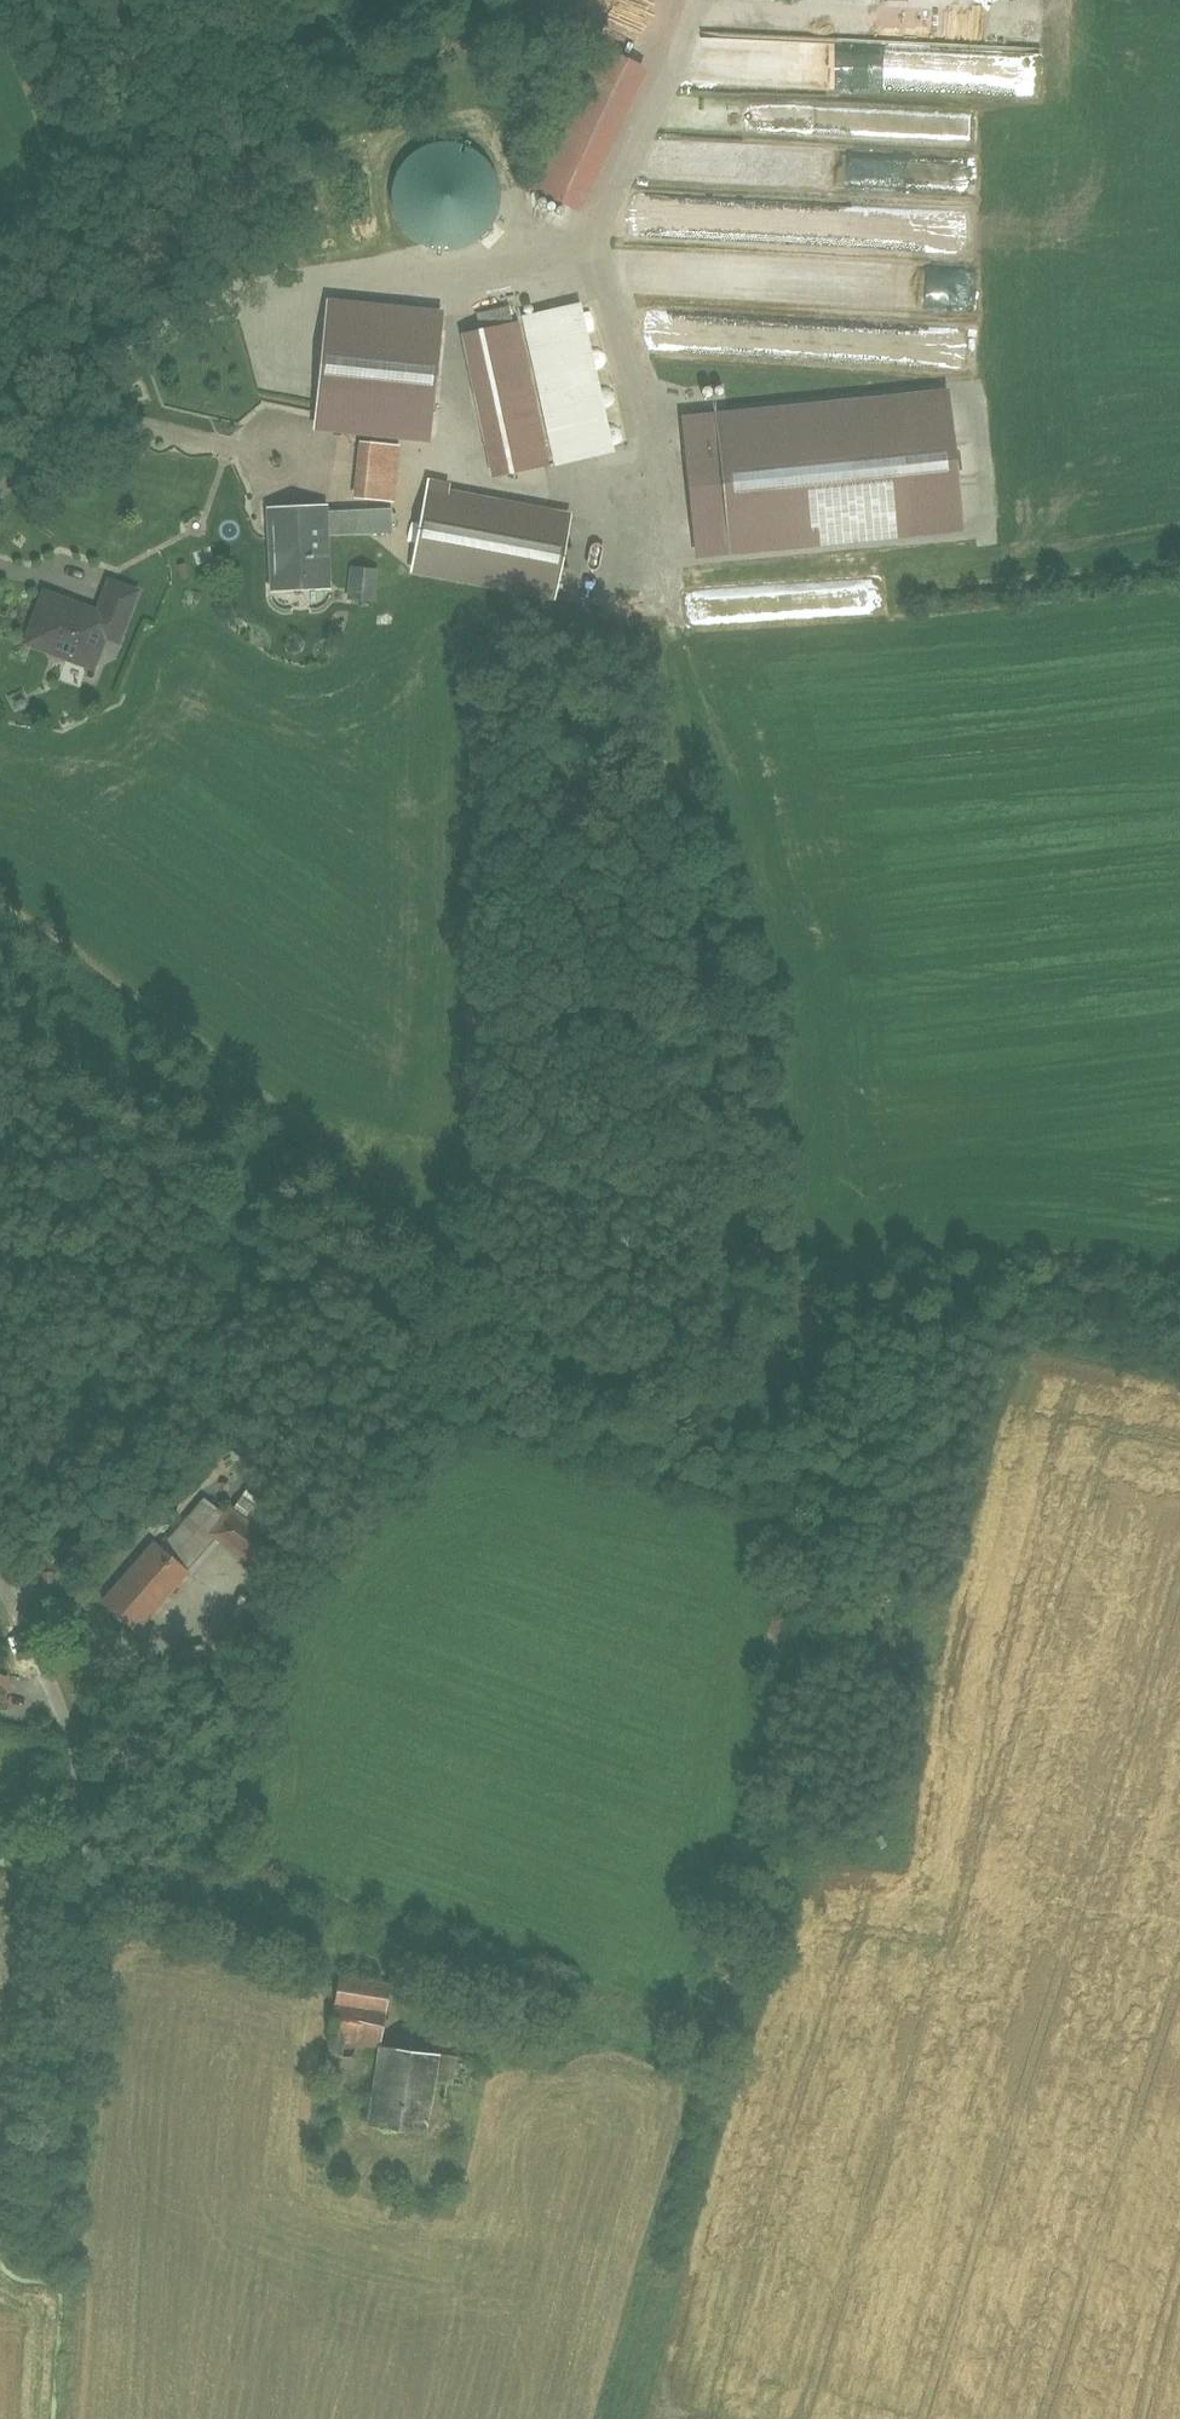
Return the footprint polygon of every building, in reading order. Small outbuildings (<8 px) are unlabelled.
[(647,61),(595,37),(539,157),(591,181),(647,61)] [(890,74),(888,86),(903,88),(908,52),(878,48),(875,72),(890,74)] [(877,126),(893,126),(892,109),(845,112),(846,133),(877,131),(877,126)] [(395,222),(469,260),(512,178),(438,139),(395,222)] [(811,300),(812,258),(786,258),(785,300),(811,300)] [(443,307),(327,295),(313,426),(429,438),(443,307)] [(581,299),(521,312),(554,462),(615,449),(581,299)] [(492,472),(548,461),(518,318),(462,329),(492,472)] [(948,384),(679,408),(692,556),(961,532),(948,384)] [(360,499),(400,499),(401,441),(360,441),(360,499)] [(571,509),(427,481),(410,570),(554,598),(571,509)] [(328,502),(265,505),(268,588),(331,586),(328,502)] [(380,599),(381,566),(350,566),(349,599),(380,599)] [(27,581),(9,642),(90,665),(108,605),(27,581)] [(234,1516),(215,1539),(256,1573),(275,1550),(234,1516)] [(185,1574),(152,1546),(100,1607),(133,1635),(185,1574)] [(386,1987),(337,1979),(332,2010),(380,2018),(386,1987)] [(380,2018),(332,2010),(326,2043),(375,2051),(380,2018)] [(361,2133),(424,2143),(437,2061),(375,2051),(361,2133)] [(327,2090),(348,2094),(354,2061),(332,2058),(327,2090)]
